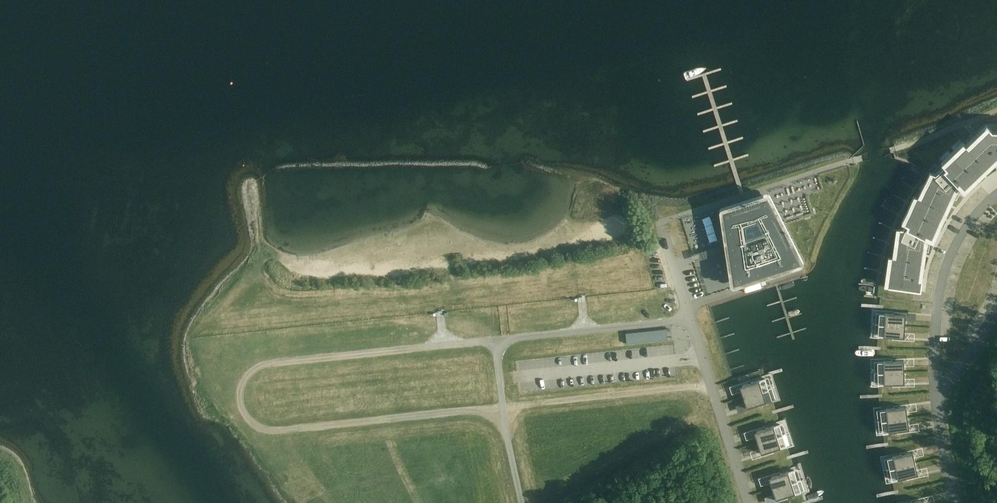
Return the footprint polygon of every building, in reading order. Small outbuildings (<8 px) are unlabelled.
[(884,285),(902,287),(911,289),(911,288),(912,288),(913,283),(912,282),(915,275),(916,275),(917,272),(918,272),(918,268),(916,268),(918,260),(919,260),(919,259),(922,252),(923,253),(925,249),(925,250),(926,246),(924,245),(927,238),(928,238),(927,237),(931,230),(933,231),(935,228),(937,225),(935,224),(939,217),(944,210),(946,211),(948,209),(950,206),(948,205),(953,198),(954,198),(953,198),(959,192),(961,193),(963,191),(968,186),(967,186),(969,184),(968,183),(970,181),(976,176),(978,177),(980,175),(983,173),(982,171),(988,166),(988,167),(989,166),(995,162),(996,164),(996,129),(992,132),(990,130),(979,136),(981,139),(973,143),(972,144),(973,144),(965,150),(963,148),(960,150),(960,149),(957,152),(959,154),(952,160),(951,160),(951,161),(942,170),(941,170),(940,168),(939,168),(937,171),(939,173),(932,180),(926,188),(924,186),(922,189),(921,189),(919,192),(922,194),(916,202),(911,211),(908,209),(906,212),(904,215),(907,217),(903,226),(903,225),(902,226),(899,235),(896,234),(894,237),(893,241),(896,242),(892,251),(890,261),(887,260),(886,264),(885,267),(888,268),(885,277),(884,285)] [(958,135),(955,141),(964,147),(968,141),(958,135)] [(723,210),(723,211),(728,243),(727,244),(726,244),(726,245),(726,246),(725,246),(726,247),(726,248),(727,248),(727,249),(728,249),(729,249),(734,282),(751,277),(782,267),(799,261),(767,197),(766,197),(723,210)] [(701,246),(699,229),(689,230),(691,247),(701,246)] [(624,301),(629,307),(635,301),(629,295),(624,301)] [(609,299),(600,300),(601,309),(609,309),(609,299)] [(879,313),(879,324),(905,326),(905,314),(885,313),(879,313)] [(344,321),(345,329),(354,328),(354,320),(344,321)] [(315,321),(305,321),(306,332),(315,332),(315,321)] [(879,324),(878,335),(884,335),(883,336),(904,337),(905,326),(879,324)] [(284,336),(285,327),(274,326),(274,335),(284,336)] [(666,328),(625,333),(626,343),(667,339),(666,328)] [(464,351),(475,350),(474,343),(463,344),(464,351)] [(440,347),(429,347),(430,357),(440,357),(440,347)] [(883,361),(878,361),(878,372),(904,372),(903,360),(883,361)] [(904,372),(878,372),(878,383),(884,383),(904,383),(904,372)] [(759,379),(739,385),(743,396),(768,388),(765,378),(759,380),(759,379)] [(768,388),(743,396),(746,407),(766,401),(771,399),(768,388)] [(260,414),(270,410),(266,402),(257,406),(260,414)] [(886,409),(880,410),(881,421),(907,417),(906,406),(886,409)] [(907,417),(881,421),(883,432),(888,431),(909,429),(907,417)] [(774,425),(754,431),(757,442),(782,434),(779,424),(774,425)] [(782,434),(757,442),(761,453),(780,447),(780,446),(786,445),(782,434)] [(893,457),(887,458),(890,468),(915,463),(913,451),(893,456),(893,457)] [(288,458),(279,460),(281,467),(290,465),(288,458)] [(915,463),(890,468),(892,479),(898,478),(918,474),(915,463)] [(788,470),(768,477),(772,488),(797,480),(794,469),(788,471),(788,470)] [(293,476),(296,482),(304,478),(301,472),(293,476)] [(797,480),(772,488),(775,499),(795,493),(795,492),(800,490),(797,480)] [(302,483),(298,486),(303,494),(307,491),(302,483)]
